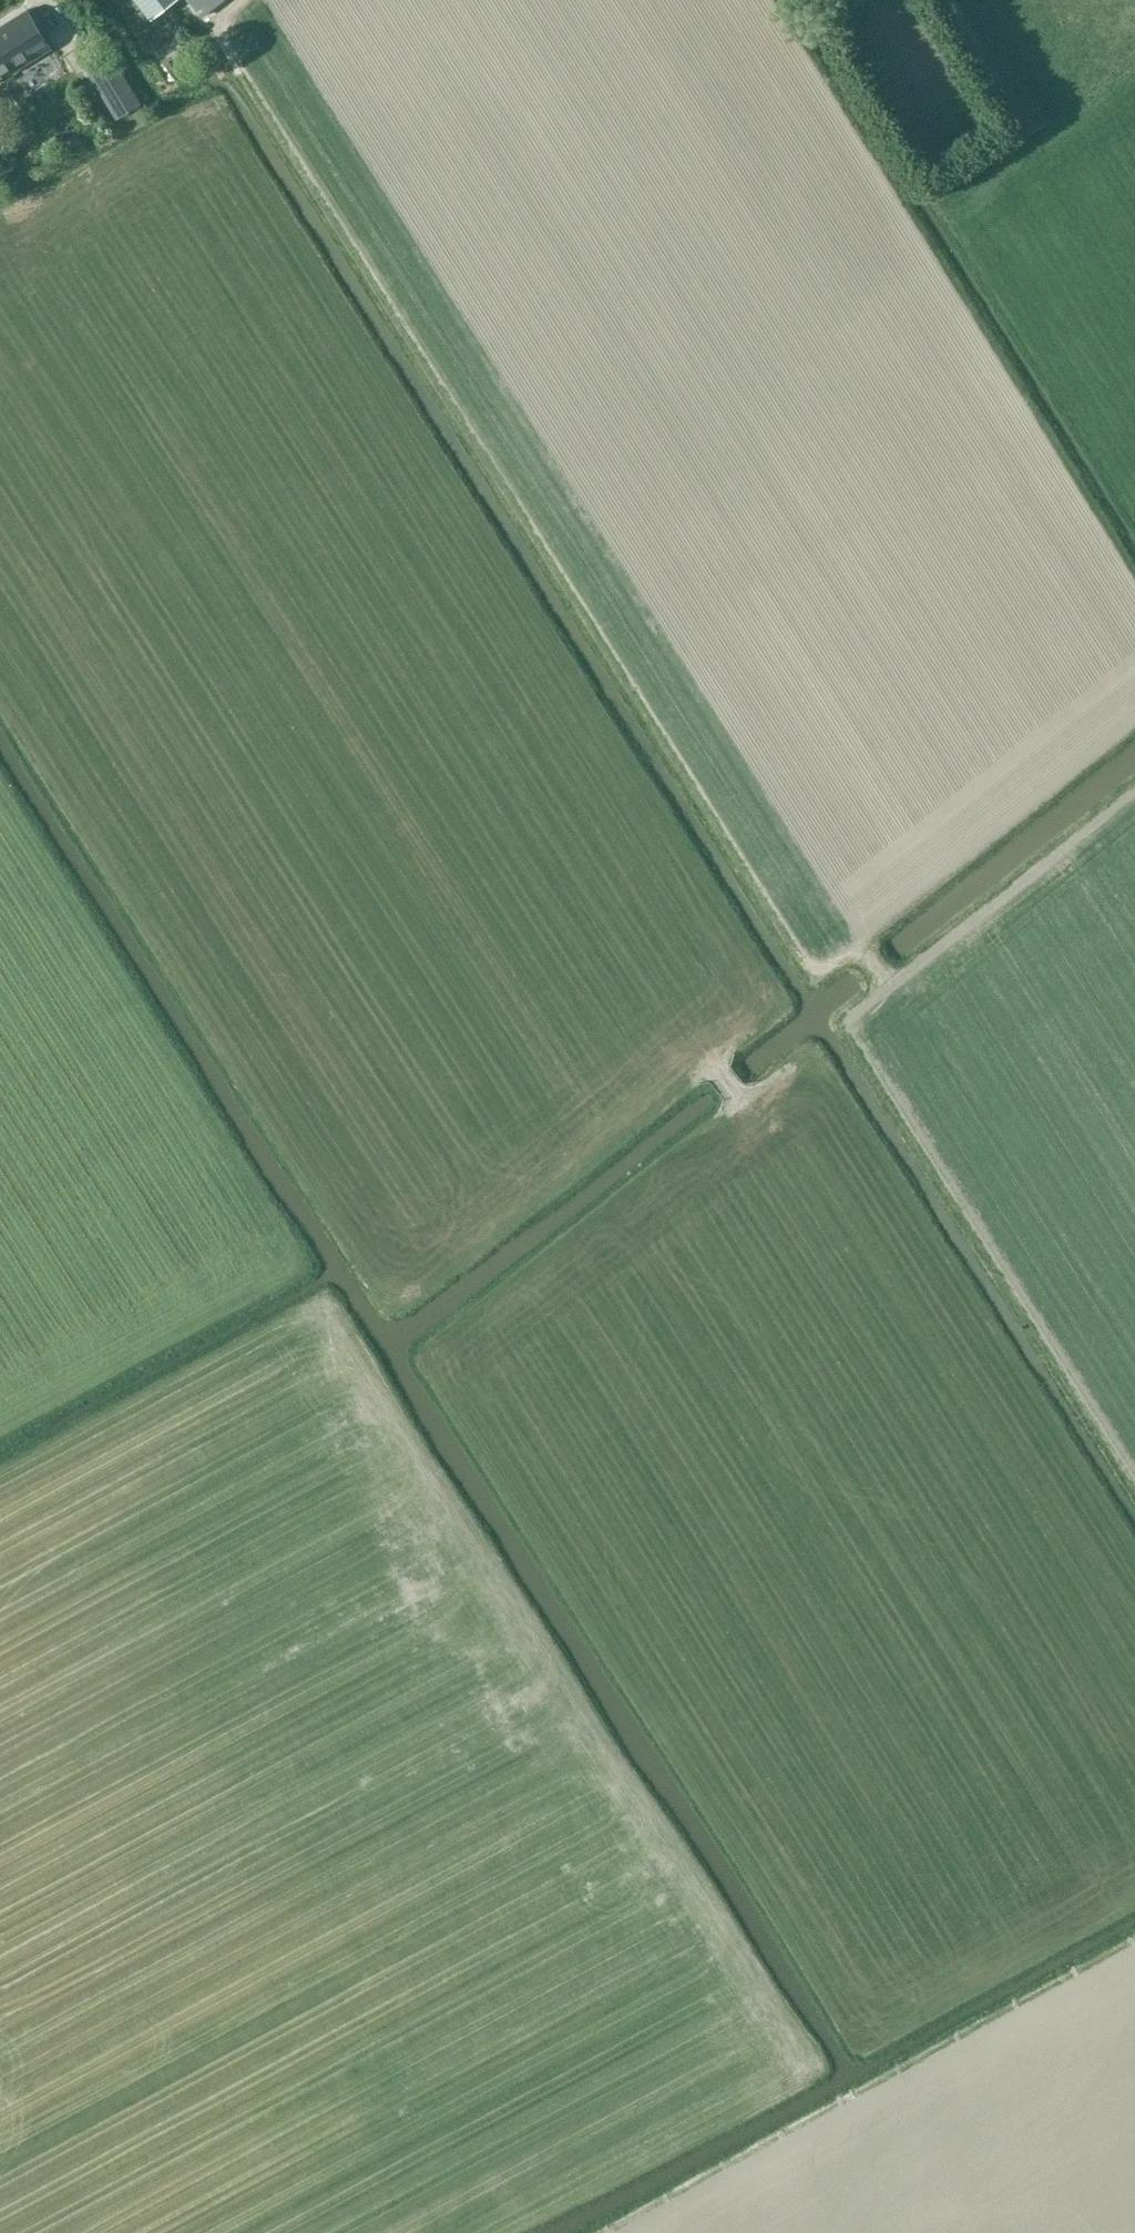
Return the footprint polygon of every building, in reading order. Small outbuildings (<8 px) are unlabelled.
[(151,19),(176,0),(136,0),(151,19)] [(0,30),(0,73),(1,73),(5,78),(54,48),(30,11),(0,30)] [(119,117),(139,105),(106,52),(85,63),(119,117)] [(49,60),(15,76),(22,90),(55,73),(49,60)]
